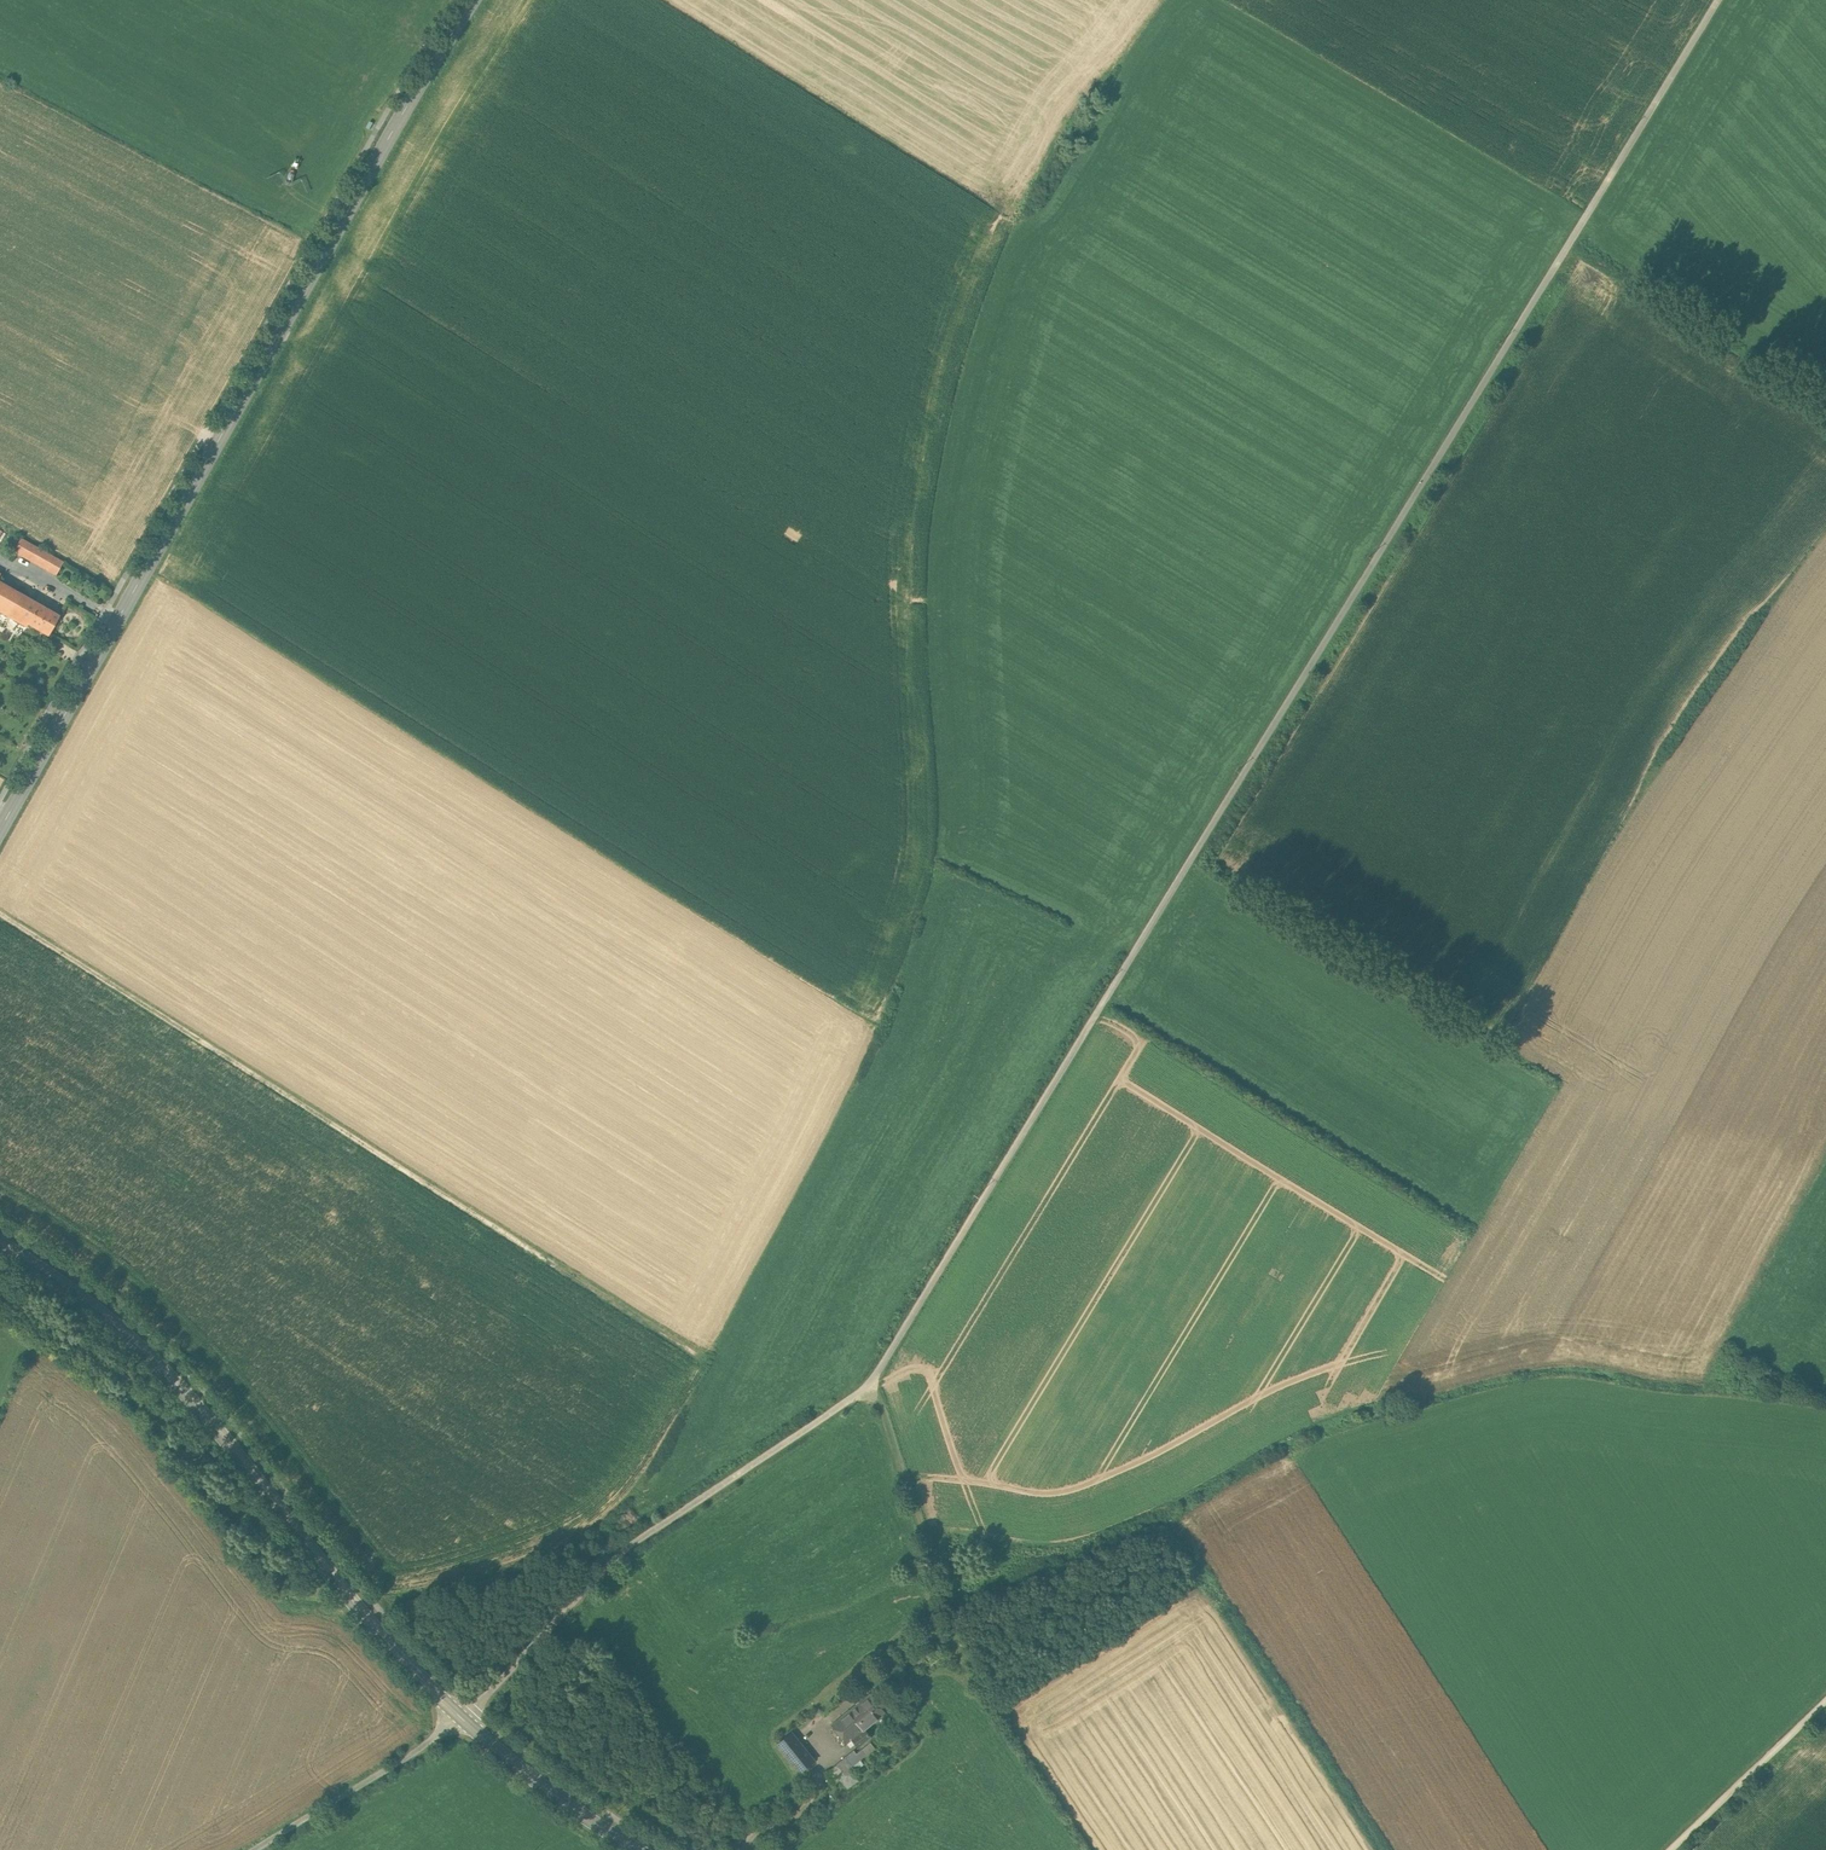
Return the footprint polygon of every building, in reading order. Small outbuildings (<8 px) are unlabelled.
[(64,563),(21,539),(14,551),(57,576),(64,563)] [(0,583),(0,610),(27,626),(30,621),(39,605),(0,583)] [(59,616),(39,605),(30,621),(40,627),(38,629),(49,635),(59,616)] [(870,1693),(832,1724),(847,1743),(852,1740),(865,1729),(886,1712),(870,1693)] [(865,1729),(852,1740),(858,1748),(872,1737),(865,1729)] [(793,1733),(778,1744),(800,1772),(815,1760),(793,1733)] [(869,1744),(858,1752),(862,1758),(875,1748),(870,1742),(869,1744)] [(854,1750),(837,1764),(846,1776),(852,1771),(855,1769),(853,1766),(861,1759),(857,1753),(854,1750)] [(846,1776),(837,1764),(825,1772),(834,1784),(840,1780),(847,1789),(859,1780),(852,1771),(846,1776)]
